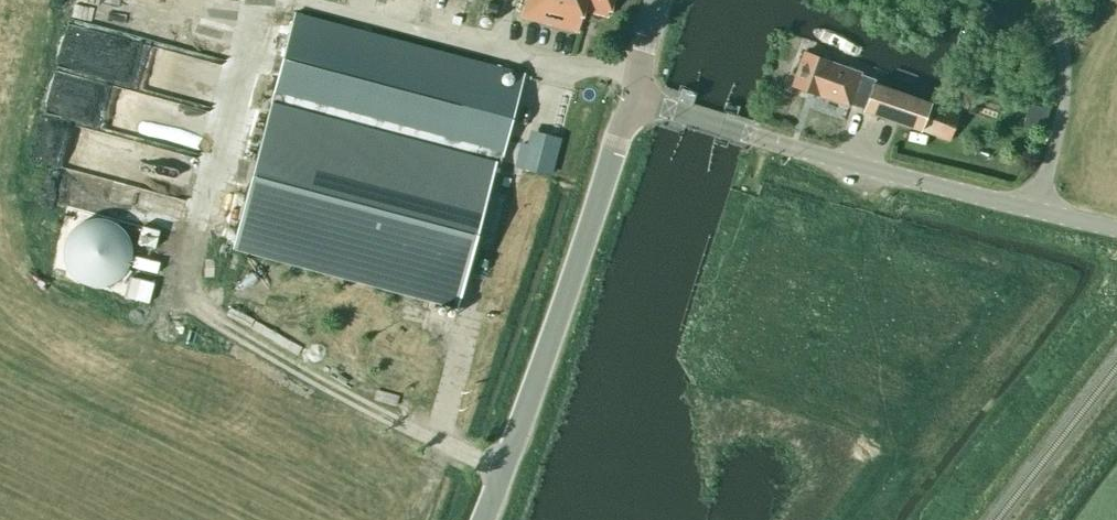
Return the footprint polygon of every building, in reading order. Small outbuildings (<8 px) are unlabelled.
[(611,0),(525,0),(520,16),(577,31),(583,10),(607,16),(611,0)] [(488,2),(486,12),(494,14),(497,5),(488,2)] [(523,73),(294,13),(231,250),(460,312),(523,73)] [(114,55),(117,32),(67,25),(64,49),(114,55)] [(949,141),(958,115),(929,105),(929,104),(873,83),(875,80),(837,66),(835,69),(828,67),(830,61),(805,51),(792,85),(818,95),(819,94),(920,130),(920,129),(949,141)] [(56,64),(43,108),(126,133),(131,116),(137,117),(145,91),(56,64)] [(691,91),(684,89),(681,100),(695,105),(699,94),(691,91)] [(1049,108),(1034,105),(1029,128),(1044,131),(1049,108)] [(552,177),(563,139),(527,129),(516,166),(552,177)]
